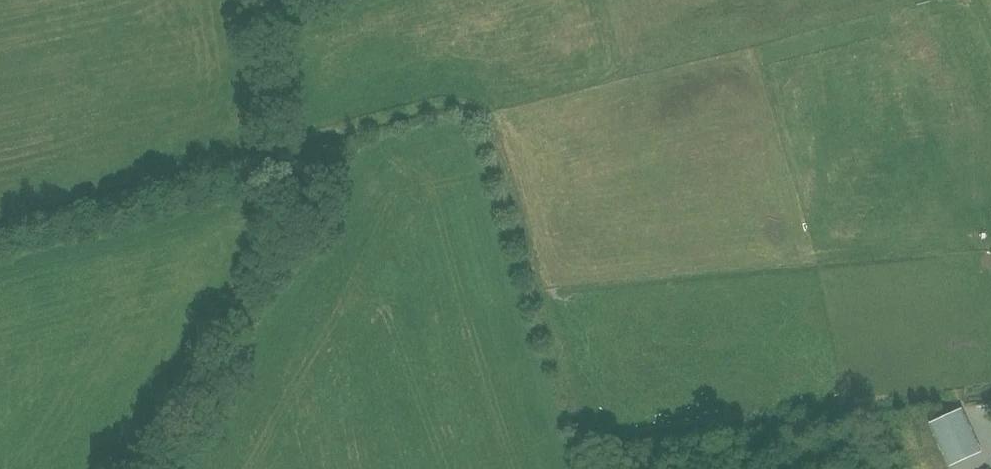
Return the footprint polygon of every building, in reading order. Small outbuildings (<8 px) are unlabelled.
[(939,439),(968,425),(961,411),(932,424),(939,439)]
